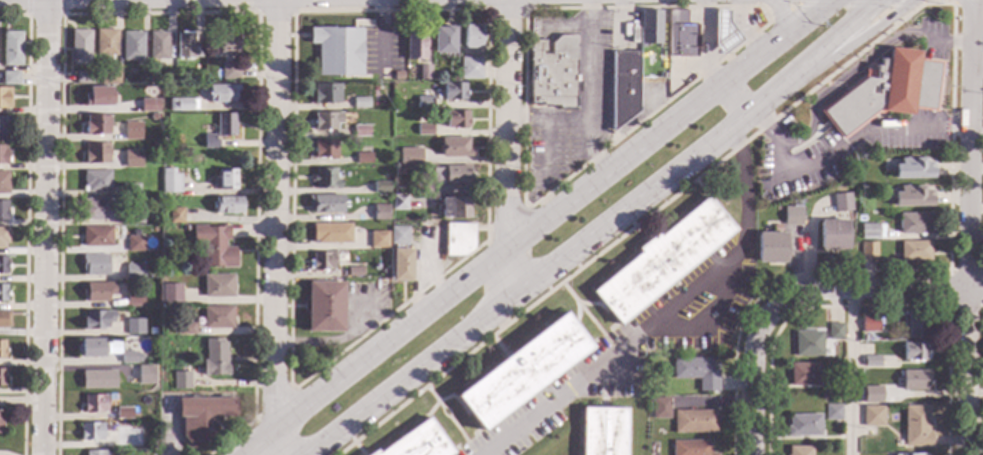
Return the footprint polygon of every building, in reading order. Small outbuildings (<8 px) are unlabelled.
[(686,24),(696,23),(696,33),(698,33),(698,47),(696,47),(696,57),(668,57),(667,9),(686,9),(686,24)] [(727,21),(740,39),(720,54),(713,43),(714,9),(728,10),(727,21)] [(661,43),(640,43),(639,10),(661,10),(661,43)] [(480,48),(463,48),(464,24),(480,24),(480,48)] [(424,59),(406,59),(406,25),(425,26),(424,59)] [(454,52),(434,52),(434,27),(444,27),(444,25),(454,25),(454,52)] [(361,75),(317,74),(317,43),(308,43),(309,28),(361,28),(361,75)] [(91,64),(71,64),(71,29),(90,29),(91,64)] [(117,54),(96,54),(96,29),(117,29),(117,54)] [(186,33),(194,33),(194,45),(201,45),(201,57),(178,58),(178,33),(180,33),(180,30),(185,30),(186,33)] [(21,65),(3,65),(3,31),(21,31),(21,65)] [(143,59),(122,59),(122,31),(144,31),(143,59)] [(234,34),(239,34),(239,54),(215,54),(216,38),(217,38),(217,31),(234,31),(234,34)] [(167,59),(149,59),(149,32),(168,32),(167,59)] [(575,107),(558,106),(558,104),(541,104),(541,101),(530,101),(530,40),(544,40),(544,50),(541,50),(541,54),(551,54),(551,43),(559,35),(576,35),(575,107)] [(912,113),(884,109),(883,113),(872,112),(840,136),(820,108),(864,76),(865,67),(874,68),(875,63),(879,63),(880,56),(888,58),(890,44),(920,48),(912,113)] [(638,110),(610,132),(611,51),(639,51),(638,110)] [(481,78),(460,78),(460,57),(481,57),(481,78)] [(239,63),(239,78),(221,78),(221,63),(239,63)] [(120,83),(100,83),(100,64),(120,64),(120,83)] [(430,79),(419,79),(420,65),(421,65),(430,65),(430,79)] [(18,84),(3,84),(3,71),(18,71),(18,84)] [(93,82),(75,82),(75,71),(93,71),(93,82)] [(465,99),(443,99),(443,82),(465,82),(465,99)] [(339,104),(313,104),(314,83),(340,84),(339,104)] [(238,101),(208,101),(208,85),(238,85),(238,101)] [(112,106),(84,106),(84,93),(88,93),(88,87),(111,86),(112,106)] [(10,108),(0,108),(0,87),(10,87),(10,108)] [(433,107),(417,107),(417,96),(433,96),(433,107)] [(368,107),(353,107),(353,97),(368,97),(368,107)] [(158,111),(140,112),(140,99),(158,98),(158,111)] [(197,99),(197,110),(167,110),(167,98),(197,99)] [(468,128),(446,128),(446,110),(468,110),(468,128)] [(341,123),(336,123),(336,129),(314,129),(314,111),(341,112),(341,123)] [(235,136),(218,136),(218,148),(203,148),(203,135),(216,135),(216,113),(235,114),(235,136)] [(108,133),(85,134),(84,121),(86,121),(86,115),(108,114),(108,133)] [(8,136),(0,136),(0,116),(7,116),(8,136)] [(141,139),(124,139),(124,121),(141,121),(141,139)] [(368,136),(353,136),(353,124),(369,124),(368,136)] [(432,134),(417,134),(417,124),(432,124),(432,134)] [(468,147),(475,147),(474,156),(441,155),(441,148),(439,148),(439,145),(441,145),(441,137),(468,137),(468,147)] [(336,158),(314,158),(314,139),(336,139),(336,158)] [(109,163),(84,163),(84,150),(85,150),(85,143),(109,142),(109,163)] [(8,164),(8,146),(0,146),(0,164),(8,164)] [(421,163),(399,163),(399,148),(421,148),(421,163)] [(141,166),(124,167),(124,150),(141,149),(141,166)] [(370,162),(355,162),(355,152),(370,152),(370,162)] [(924,161),(932,161),(932,177),(894,177),(894,164),(900,164),(900,158),(924,158),(924,161)] [(470,183),(445,183),(445,166),(470,165),(470,183)] [(443,183),(432,183),(432,167),(443,167),(443,183)] [(174,169),(174,174),(181,174),(181,192),(162,192),(162,168),(174,169)] [(335,179),(340,179),(340,189),(314,188),(315,179),(313,179),(313,173),(315,173),(315,168),(335,168),(335,179)] [(8,193),(0,193),(0,169),(7,169),(8,193)] [(236,191),(218,190),(218,169),(236,170),(236,191)] [(110,191),(86,191),(82,191),(82,185),(83,185),(83,170),(110,170),(110,191)] [(389,192),(373,192),(373,181),(389,181),(389,192)] [(139,194),(121,194),(121,183),(138,183),(139,194)] [(925,189),(932,189),(932,205),(893,205),(893,192),(900,192),(900,186),(922,186),(925,189)] [(851,210),(834,211),(832,194),(849,192),(851,210)] [(406,210),(391,210),(391,194),(407,194),(406,210)] [(341,213),(311,212),(311,202),(308,202),(308,195),(342,196),(341,213)] [(733,230),(618,325),(591,291),(638,251),(635,248),(655,232),(658,235),(705,196),(733,230)] [(241,212),(215,212),(216,197),(242,197),(241,212)] [(468,217),(441,216),(441,209),(436,209),(437,204),(440,204),(440,198),(451,198),(451,197),(468,197),(468,217)] [(116,215),(109,215),(109,219),(82,220),(82,198),(116,198),(116,215)] [(9,220),(9,200),(0,200),(0,220),(9,220)] [(388,219),(373,219),(373,203),(388,203),(388,219)] [(801,225),(783,225),(783,206),(801,207),(801,225)] [(182,222),(169,222),(170,207),(183,207),(182,222)] [(143,222),(125,223),(125,211),(143,211),(143,222)] [(930,233),(899,233),(899,213),(929,213),(930,233)] [(847,249),(819,249),(819,219),(847,219),(847,249)] [(350,242),(312,242),(312,223),(350,224),(350,242)] [(473,248),(463,256),(445,255),(445,223),(473,223),(473,248)] [(878,239),(861,239),(861,223),(878,223),(878,239)] [(228,239),(225,239),(225,246),(235,246),(235,267),(221,267),(221,266),(204,266),(204,243),(193,243),(193,224),(228,224),(228,239)] [(111,246),(83,246),(82,226),(111,226),(111,246)] [(407,243),(390,243),(391,227),(407,227),(407,243)] [(784,261),(756,261),(757,232),(784,232),(784,261)] [(143,250),(127,250),(127,236),(143,236),(143,250)] [(377,247),(363,247),(363,238),(378,238),(377,247)] [(930,260),(900,260),(900,241),(930,240),(930,260)] [(876,257),(860,257),(860,242),(876,241),(876,257)] [(411,280),(392,280),(392,248),(411,248),(411,280)] [(335,260),(334,260),(334,269),(309,269),(309,260),(312,260),(312,252),(335,252),(335,260)] [(108,275),(85,275),(85,270),(82,270),(82,254),(108,254),(108,275)] [(143,279),(125,279),(126,263),(143,264),(143,279)] [(362,276),(347,276),(347,266),(362,266),(362,276)] [(233,283),(236,283),(236,290),(233,290),(233,297),(204,297),(204,273),(233,274),(233,283)] [(343,332),(307,331),(307,311),(303,311),(303,301),(307,301),(308,281),(343,281),(343,332)] [(113,282),(114,294),(107,294),(107,301),(86,301),(86,295),(81,295),(81,288),(86,288),(86,282),(113,282)] [(181,302),(162,301),(162,283),(181,283),(181,302)] [(143,306),(126,306),(126,291),(143,291),(143,306)] [(232,328),(203,328),(203,305),(232,305),(232,328)] [(5,327),(0,327),(0,310),(5,310),(5,311),(9,311),(9,326),(5,326),(5,327)] [(113,321),(107,321),(108,327),(103,327),(103,329),(83,329),(83,317),(83,312),(85,312),(85,310),(113,310),(113,321)] [(592,347),(481,432),(453,395),(564,311),(592,347)] [(878,332),(862,331),(862,314),(864,314),(878,314),(878,332)] [(926,336),(908,335),(908,315),(926,316),(926,336)] [(143,334),(126,334),(126,318),(127,318),(143,318),(143,334)] [(195,334),(178,334),(178,322),(195,322),(195,334)] [(843,339),(828,339),(828,322),(843,322),(843,339)] [(822,356),(794,355),(794,331),(822,331),(822,356)] [(869,341),(860,341),(860,332),(869,332),(869,341)] [(103,356),(97,356),(97,359),(92,359),(92,356),(81,356),(81,338),(103,338),(103,356)] [(222,341),(225,341),(225,351),(227,351),(227,362),(229,362),(229,375),(202,374),(202,359),(205,359),(205,338),(222,338),(222,341)] [(106,353),(120,353),(120,341),(105,341),(106,353)] [(925,350),(928,350),(927,358),(925,358),(925,360),(904,359),(904,342),(925,342),(925,350)] [(144,357),(144,362),(121,362),(121,351),(136,350),(144,357)] [(880,356),(880,366),(865,366),(865,355),(880,356)] [(710,369),(718,369),(718,391),(698,391),(698,378),(674,378),(673,358),(710,357),(710,369)] [(817,385),(790,385),(790,363),(818,363),(817,385)] [(153,383),(139,383),(139,365),(154,366),(153,383)] [(116,387),(82,388),(82,370),(115,369),(116,387)] [(928,384),(926,384),(925,390),(895,389),(895,377),(902,377),(902,370),(929,370),(928,384)] [(189,388),(173,388),(173,371),(189,371),(189,388)] [(882,385),(863,386),(864,403),(882,402),(882,385)] [(838,398),(822,398),(822,387),(838,387),(838,398)] [(892,395),(877,396),(876,387),(892,387),(892,395)] [(106,412),(85,412),(84,394),(106,394),(106,412)] [(235,416),(208,416),(208,425),(213,432),(191,448),(181,435),(181,416),(177,416),(177,396),(235,397),(235,416)] [(670,418),(652,418),(652,397),(669,397),(670,418)] [(841,419),(824,419),(824,404),(841,404),(841,419)] [(928,431),(931,431),(931,446),(904,445),(905,405),(928,405),(928,431)] [(627,407),(626,454),(581,454),(582,406),(627,407)] [(883,425),(863,425),(863,406),(883,406),(883,425)] [(132,418),(116,418),(116,407),(132,407),(132,418)] [(717,432),(674,432),(674,410),(717,409),(717,432)] [(820,436),(786,435),(786,425),(788,425),(788,413),(820,414),(820,436)] [(454,452),(450,454),(365,454),(375,448),(377,451),(428,415),(454,452)] [(102,439),(81,439),(81,422),(102,422),(102,439)] [(131,446),(116,446),(116,435),(132,435),(131,446)] [(717,453),(717,454),(673,454),(672,440),(711,440),(711,453),(717,453)] [(812,446),(812,454),(788,454),(788,446),(812,446)]
